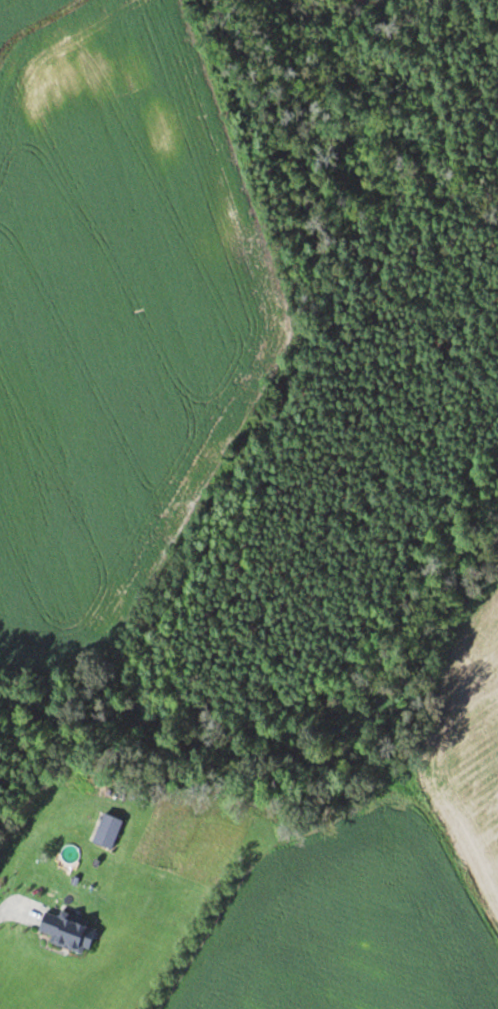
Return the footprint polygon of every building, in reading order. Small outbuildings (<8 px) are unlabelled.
[(101,845),(112,850),(124,821),(112,816),(101,845)] [(60,913),(59,916),(43,911),(38,931),(51,935),(49,943),(86,953),(94,923),(60,913)]
